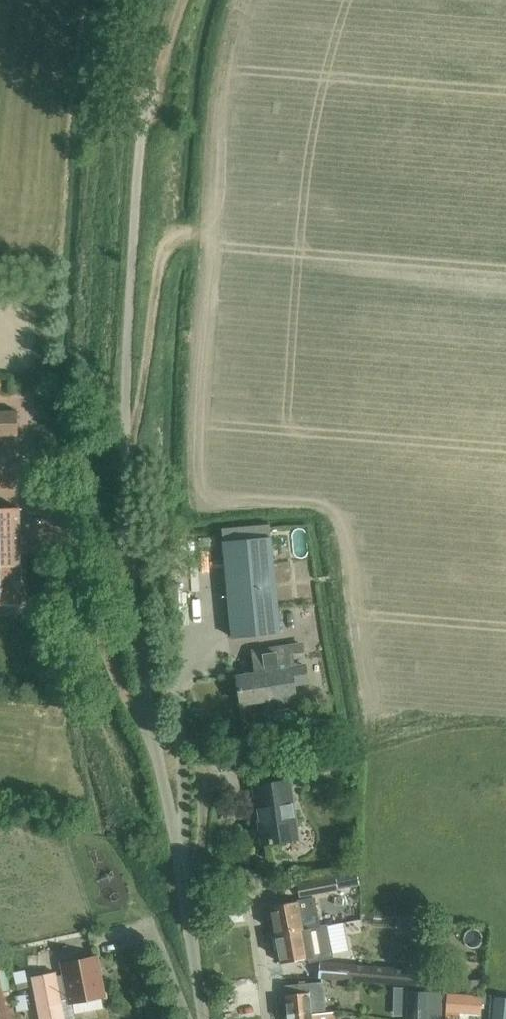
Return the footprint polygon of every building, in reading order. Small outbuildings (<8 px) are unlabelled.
[(0,409),(0,434),(16,434),(15,409),(0,409)] [(22,601),(20,507),(0,507),(0,602),(22,601)] [(270,524),(222,528),(223,541),(233,637),(281,632),(271,536),(270,524)] [(262,673),(239,676),(242,703),(270,699),(270,703),(289,700),(289,696),(296,696),(295,684),(299,683),(308,682),(306,660),(304,645),(255,651),(257,667),(261,667),(262,673)] [(320,761),(320,765),(324,769),(333,770),(337,767),(337,762),(320,761)] [(255,785),(263,844),(299,839),(290,779),(255,785)] [(318,880),(299,884),(301,896),(321,892),(338,889),(336,877),(318,880)] [(271,906),(276,934),(304,929),(301,914),(325,909),(322,896),(271,906)] [(424,928),(424,936),(435,937),(436,929),(424,928)] [(304,929),(276,934),(281,962),(332,953),(330,940),(307,944),(304,929)] [(65,974),(57,976),(62,1000),(69,999),(70,1003),(105,996),(98,956),(63,963),(65,974)] [(6,959),(0,960),(0,1018),(17,1018),(6,959)] [(331,978),(347,979),(348,963),(321,961),(320,977),(331,978)] [(57,976),(57,972),(33,977),(41,1018),(65,1018),(62,1000),(57,976)] [(287,985),(289,1013),(313,1010),(313,1012),(327,1011),(324,982),(287,985)] [(396,987),(395,1002),(409,1002),(409,991),(409,988),(396,987)] [(408,1018),(443,1018),(444,992),(430,991),(409,991),(409,1002),(408,1018)] [(447,993),(446,1011),(481,1013),(482,995),(447,993)] [(493,1018),(505,1018),(505,997),(495,996),(493,1018)] [(289,1013),(290,1018),(335,1018),(334,1010),(327,1011),(313,1012),(313,1010),(289,1013)]
